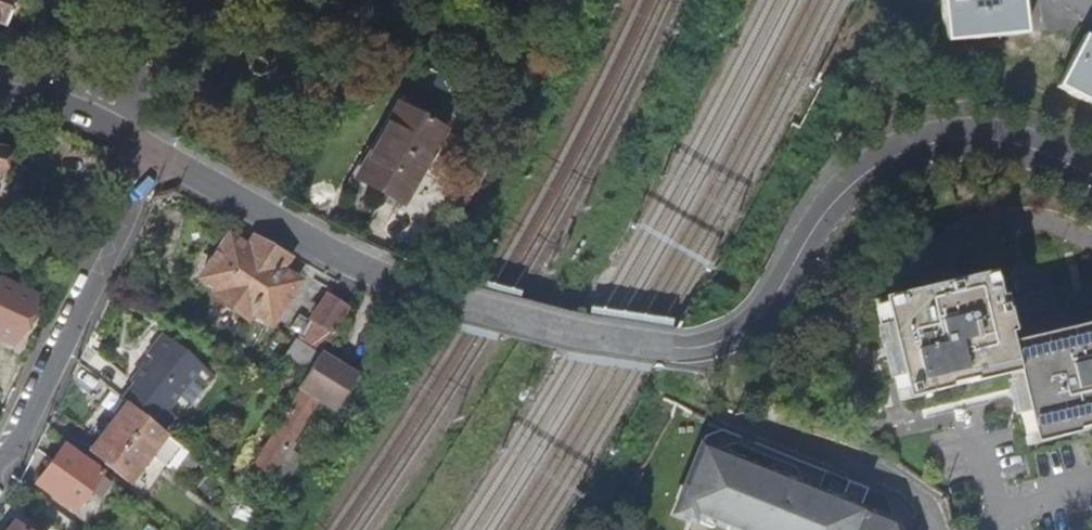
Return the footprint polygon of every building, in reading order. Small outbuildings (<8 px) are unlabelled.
[(3,29),(7,19),(13,0),(0,0),(0,28),(3,29)] [(7,19),(13,21),(16,10),(19,10),(22,0),(13,0),(7,19)] [(946,43),(1025,35),(1022,0),(942,0),(946,43)] [(1085,36),(1057,88),(1091,106),(1091,40),(1085,36)] [(377,153),(361,181),(380,191),(402,204),(444,130),(398,104),(372,151),(377,153)] [(271,316),(298,274),(278,262),(281,257),(267,249),(251,239),(249,242),(230,231),(203,272),(221,285),(219,288),(248,307),(251,304),(271,316)] [(11,342),(35,294),(0,277),(0,337),(11,342)] [(1013,372),(1028,436),(1049,431),(1050,438),(1091,429),(1091,322),(1027,338),(1028,345),(1007,350),(1006,343),(991,278),(935,291),(933,285),(899,293),(901,299),(879,304),(900,391),(921,386),(922,393),(944,388),(942,381),(966,376),(967,383),(991,377),(989,370),(1011,365),(1013,372)] [(319,350),(347,306),(338,301),(330,296),(312,323),(323,330),(310,350),(317,354),(319,350)] [(205,368),(166,337),(149,358),(155,363),(150,369),(147,367),(134,384),(137,387),(125,402),(130,406),(164,434),(176,418),(170,413),(205,368)] [(308,368),(317,354),(310,350),(300,343),(291,357),(308,368)] [(334,408),(336,405),(355,374),(319,350),(317,354),(308,368),(298,384),(304,388),(256,461),(268,470),(316,396),(334,408)] [(164,434),(130,406),(93,453),(131,482),(136,475),(168,436),(164,434)] [(69,439),(79,446),(83,441),(73,434),(69,439)] [(174,441),(168,436),(136,475),(143,480),(174,441)] [(37,479),(72,505),(99,469),(64,443),(37,479)] [(702,447),(674,514),(691,521),(694,514),(731,529),(899,529),(897,523),(877,514),(874,520),(859,514),(702,447)] [(14,521),(7,529),(25,529),(14,521)]
